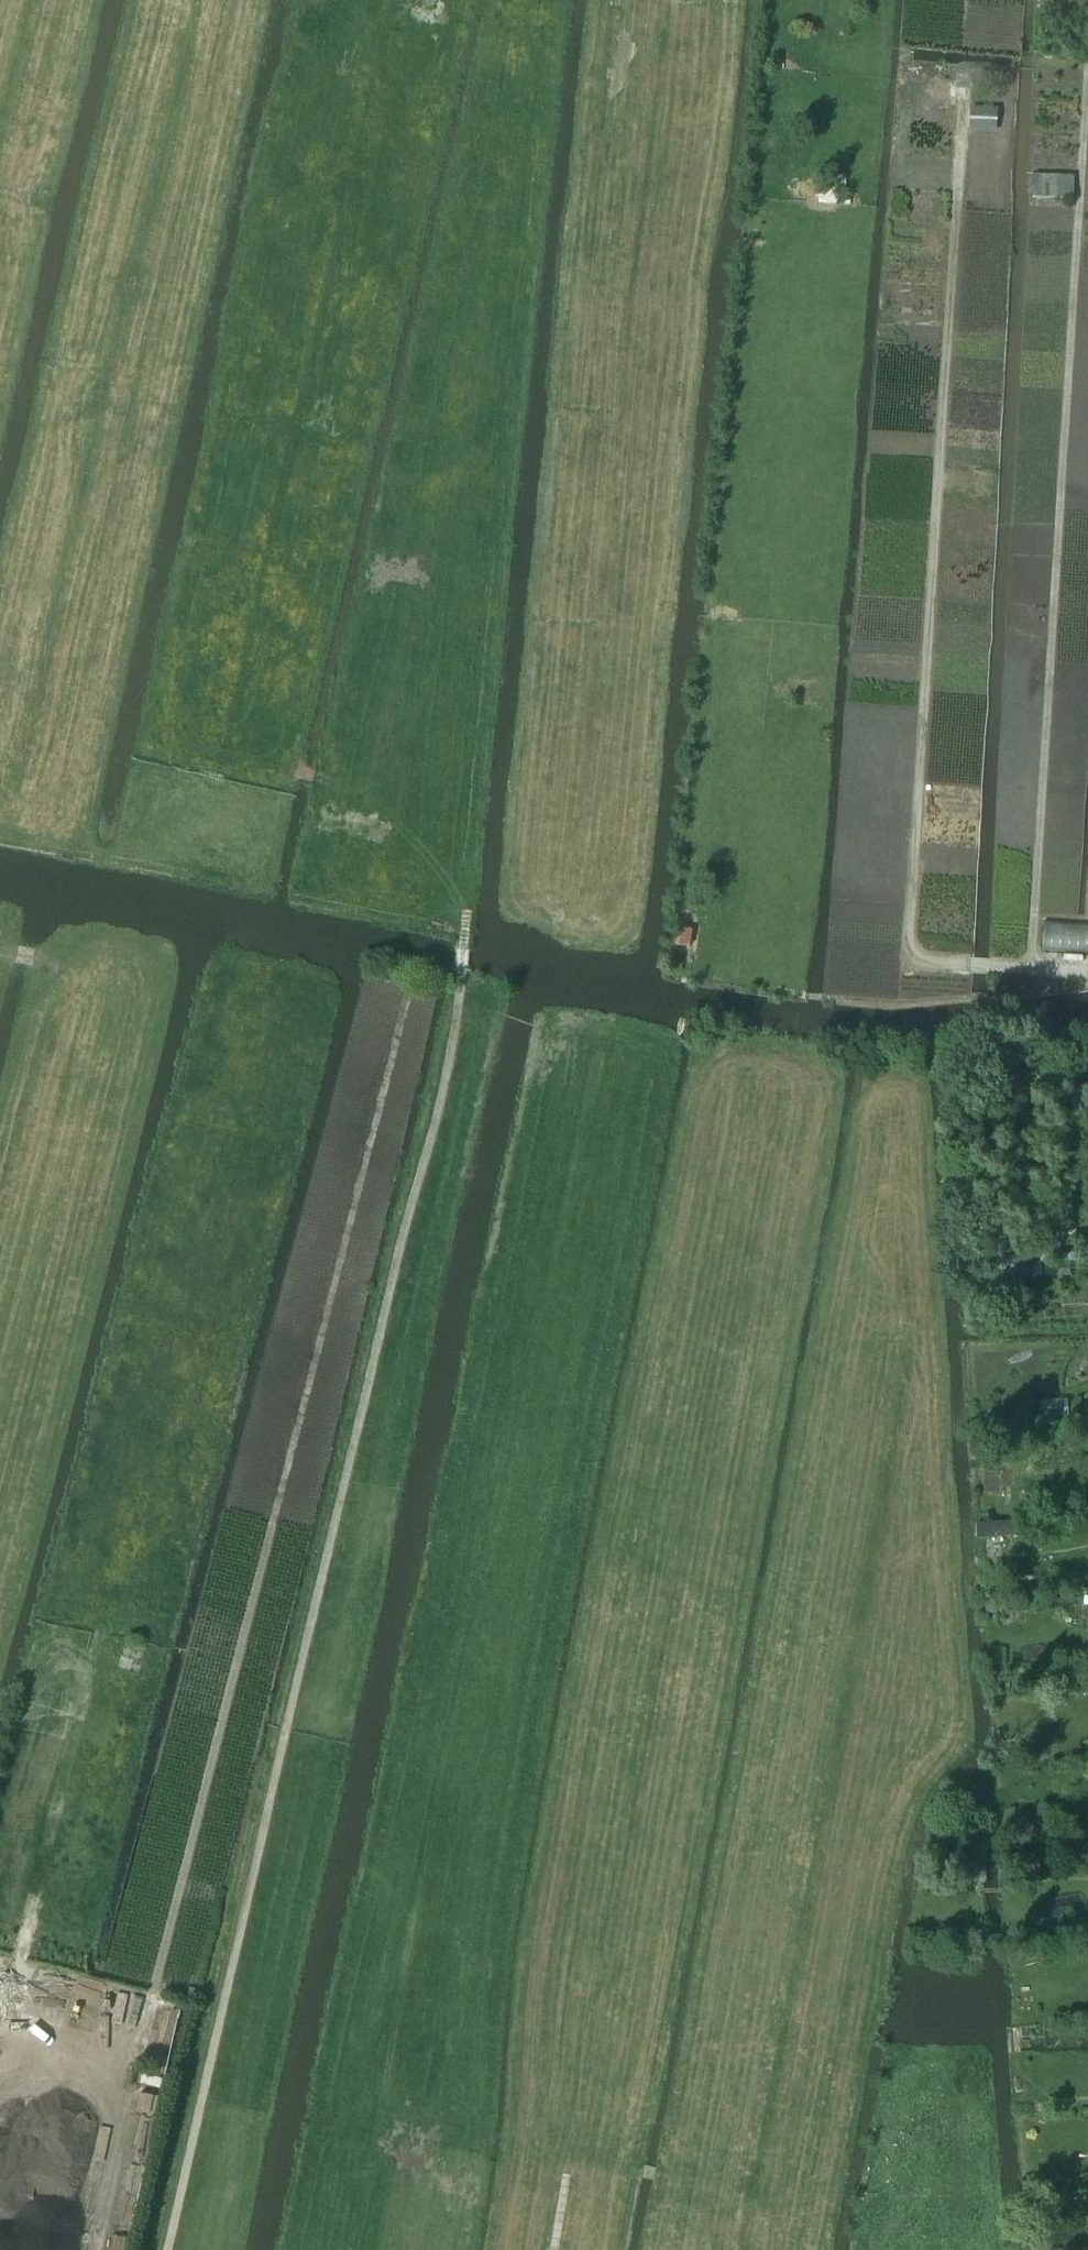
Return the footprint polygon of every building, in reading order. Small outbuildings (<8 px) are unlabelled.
[(1013,85),(1014,71),(965,67),(964,82),(1013,85)] [(969,134),(996,135),(997,110),(970,109),(969,134)] [(1077,199),(1077,176),(1033,175),(1033,198),(1077,199)] [(837,192),(840,192),(846,193),(846,176),(828,176),(828,188),(819,188),(819,203),(837,204),(837,192)] [(677,928),(674,946),(690,948),(692,930),(677,928)] [(1053,1261),(1060,1245),(1049,1241),(1043,1256),(1053,1261)] [(1030,1258),(995,1256),(993,1274),(1029,1276),(1030,1258)] [(138,1671),(145,1646),(128,1641),(121,1666),(138,1671)]
